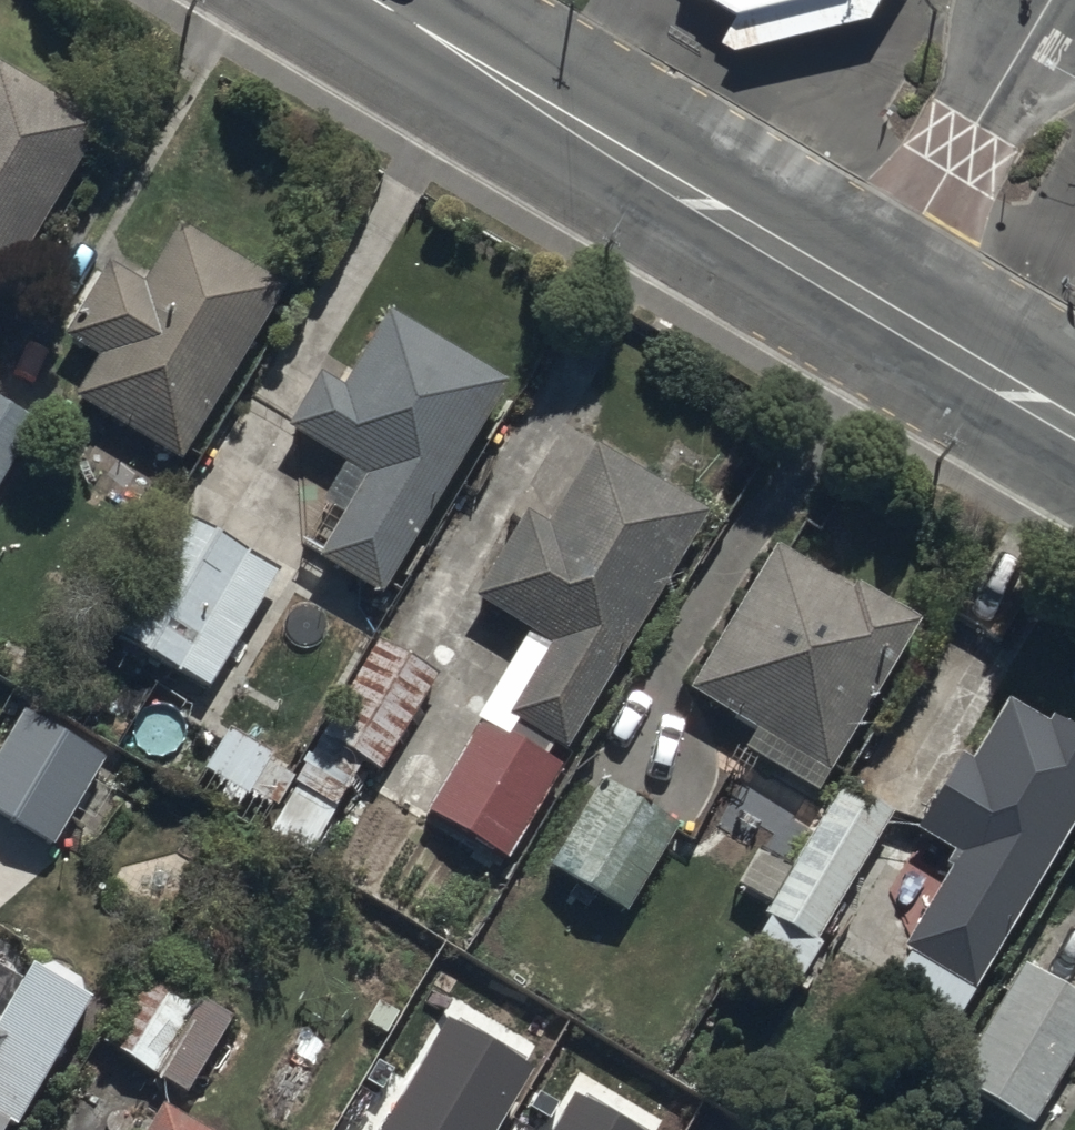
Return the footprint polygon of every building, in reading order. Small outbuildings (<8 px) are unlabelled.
[(746,19),(821,0),(715,0),(746,19)] [(0,83),(0,306),(96,138),(0,83)] [(72,408),(181,471),(281,299),(177,239),(141,300),(104,279),(63,349),(96,368),(72,408)] [(502,393),(386,327),(343,404),(315,388),(284,444),(366,491),(321,572),(382,607),(502,393)] [(32,436),(0,417),(0,490),(32,436)] [(566,764),(704,525),(593,461),(546,541),(522,527),(473,613),(554,660),(512,733),(566,764)] [(194,721),(275,584),(186,532),(106,669),(194,721)] [(775,559),(690,705),(831,788),(920,636),(853,597),(850,603),(775,559)] [(436,684),(373,648),(314,749),(317,751),(266,839),(308,864),(358,778),(376,788),(436,684)] [(18,719),(0,751),(0,827),(57,860),(108,771),(18,719)] [(1074,832),(1074,752),(1047,735),(1042,742),(1006,720),(972,776),(962,770),(918,842),(961,868),(876,1009),(944,1049),(1074,832)] [(288,775),(215,738),(184,798),(257,836),(288,775)] [(677,840),(602,795),(552,876),(628,922),(677,840)] [(816,953),(891,826),(837,795),(733,971),(793,1006),(822,957),(816,953)] [(230,1031),(198,1011),(205,1000),(155,970),(102,1059),(184,1109),(230,1031)] [(93,1009),(37,976),(24,997),(0,983),(0,1129),(21,1129),(93,1009)] [(1074,1062),(1074,1011),(1018,978),(952,1091),(1018,1129),(1035,1129),(1074,1062)] [(448,1018),(382,1129),(496,1129),(532,1068),(448,1018)] [(580,1092),(558,1129),(644,1129),(580,1092)] [(161,1119),(160,1118),(153,1129),(179,1129),(161,1119)]
